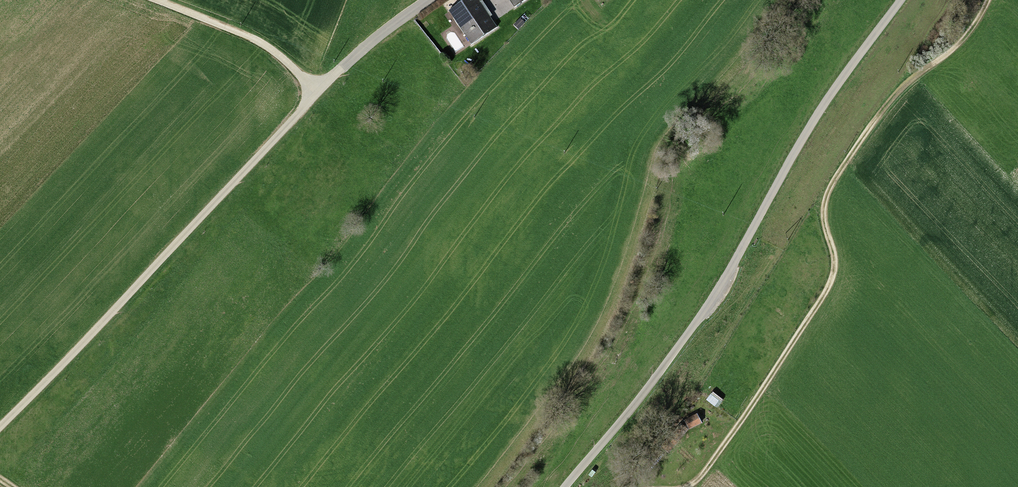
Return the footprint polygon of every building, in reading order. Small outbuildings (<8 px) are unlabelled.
[(450,11),(472,43),(494,28),(491,24),(475,0),(467,0),(450,11)] [(491,24),(526,0),(475,0),(491,24)] [(698,414),(686,421),(690,429),(703,421),(698,414)] [(687,430),(680,424),(661,446),(668,452),(687,430)]
